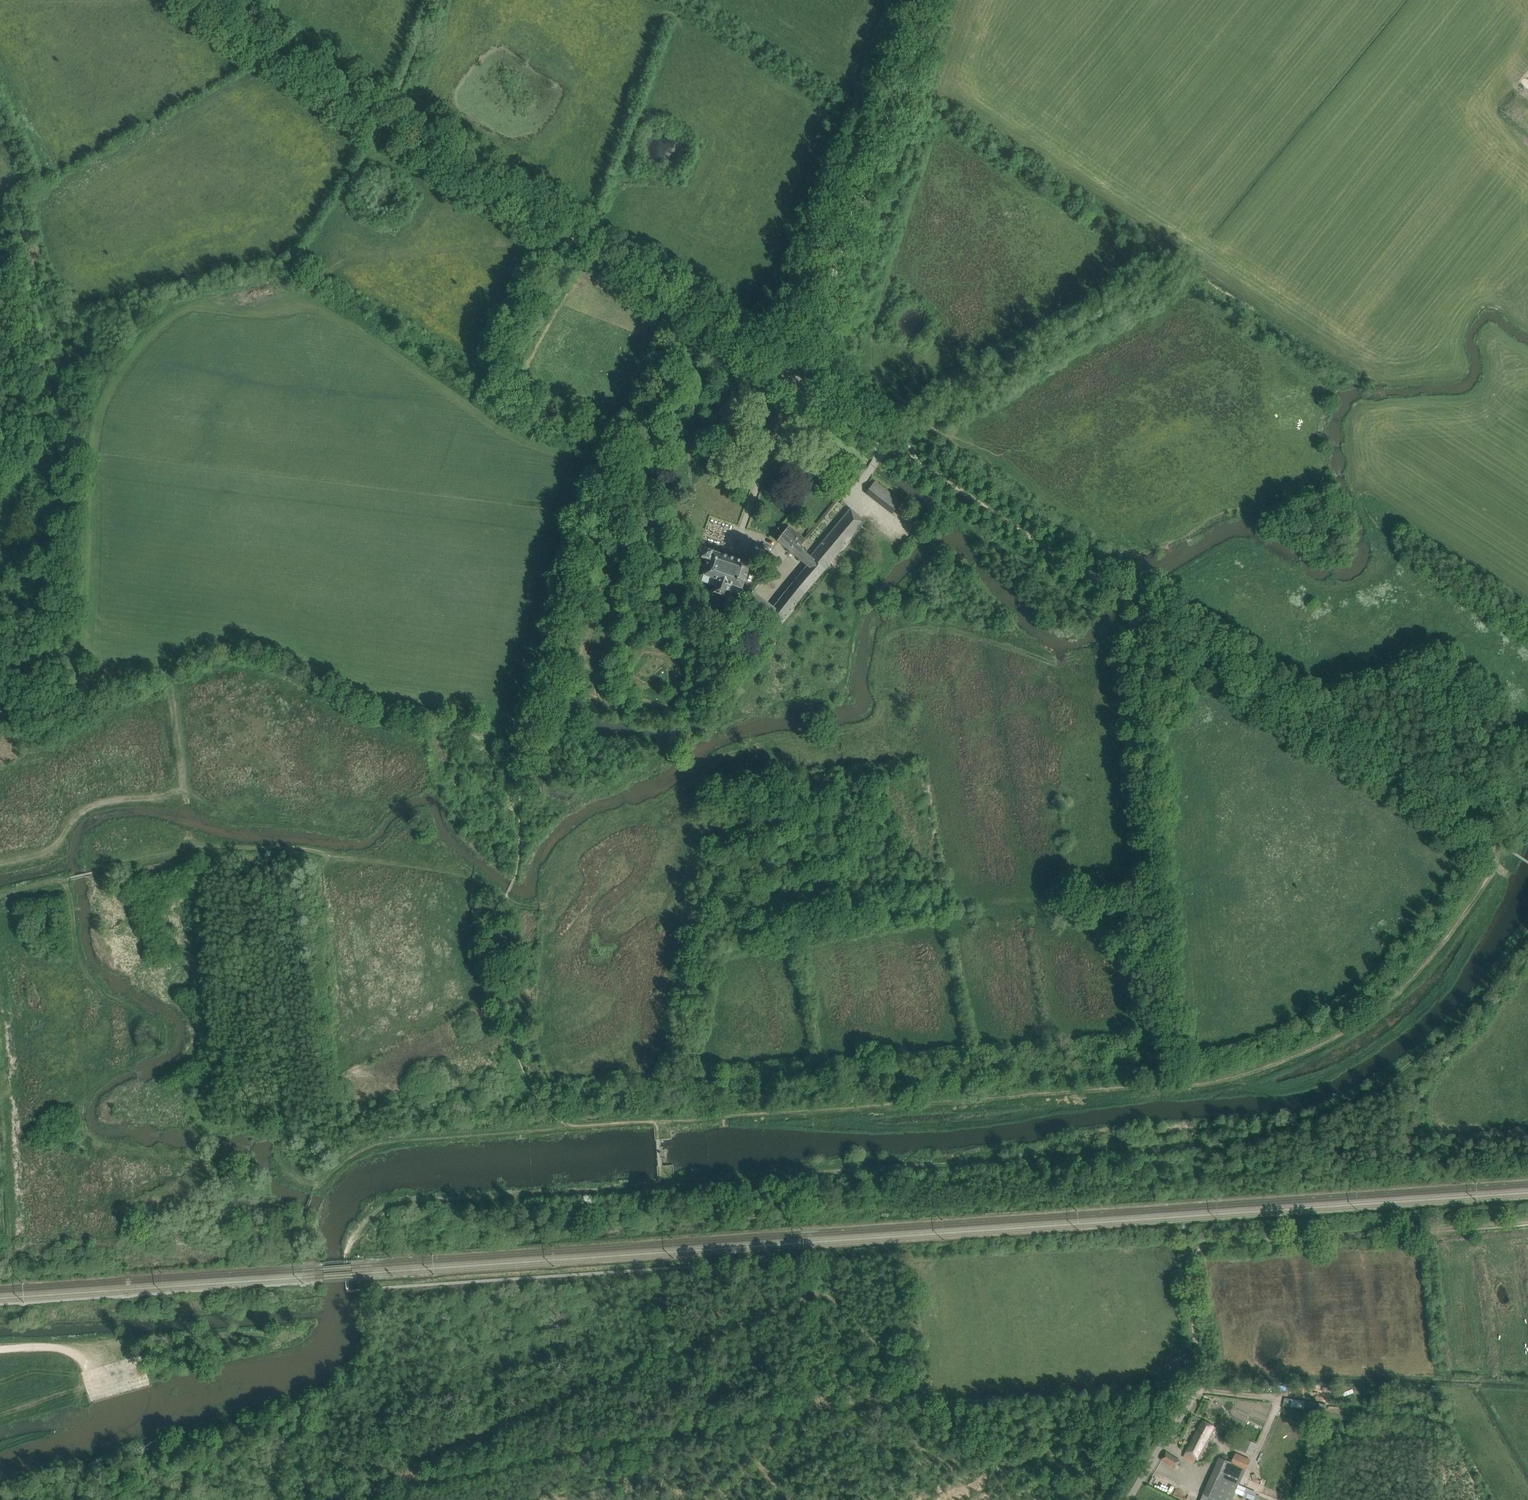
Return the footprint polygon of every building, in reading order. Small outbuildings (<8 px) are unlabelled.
[(867,492),(893,512),(900,502),(874,482),(867,492)] [(781,534),(779,536),(822,572),(824,570),(824,569),(856,532),(865,521),(850,509),(812,555),(813,555),(810,558),(799,549),(805,541),(788,526),(782,534),(781,534)] [(822,572),(779,536),(777,540),(807,566),(772,608),(752,591),(748,599),(780,624),(822,572)] [(716,587),(714,593),(723,596),(726,590),(739,595),(741,589),(742,589),(750,565),(703,549),(700,559),(707,561),(703,575),(701,581),(716,587)] [(1290,1400),(1290,1408),(1321,1409),(1321,1401),(1290,1400)] [(1254,1416),(1248,1421),(1257,1430),(1262,1425),(1254,1416)] [(1184,1457),(1193,1462),(1195,1463),(1198,1457),(1199,1458),(1215,1427),(1203,1421),(1186,1452),(1187,1452),(1184,1457)] [(1245,1451),(1253,1454),(1257,1444),(1249,1441),(1245,1451)] [(1161,1459),(1175,1468),(1180,1461),(1166,1452),(1161,1459)] [(1246,1470),(1251,1460),(1236,1452),(1231,1462),(1220,1457),(1217,1464),(1216,1464),(1203,1494),(1201,1499),(1233,1499),(1246,1470)] [(1254,1499),(1256,1491),(1244,1488),(1242,1497),(1254,1499)]
